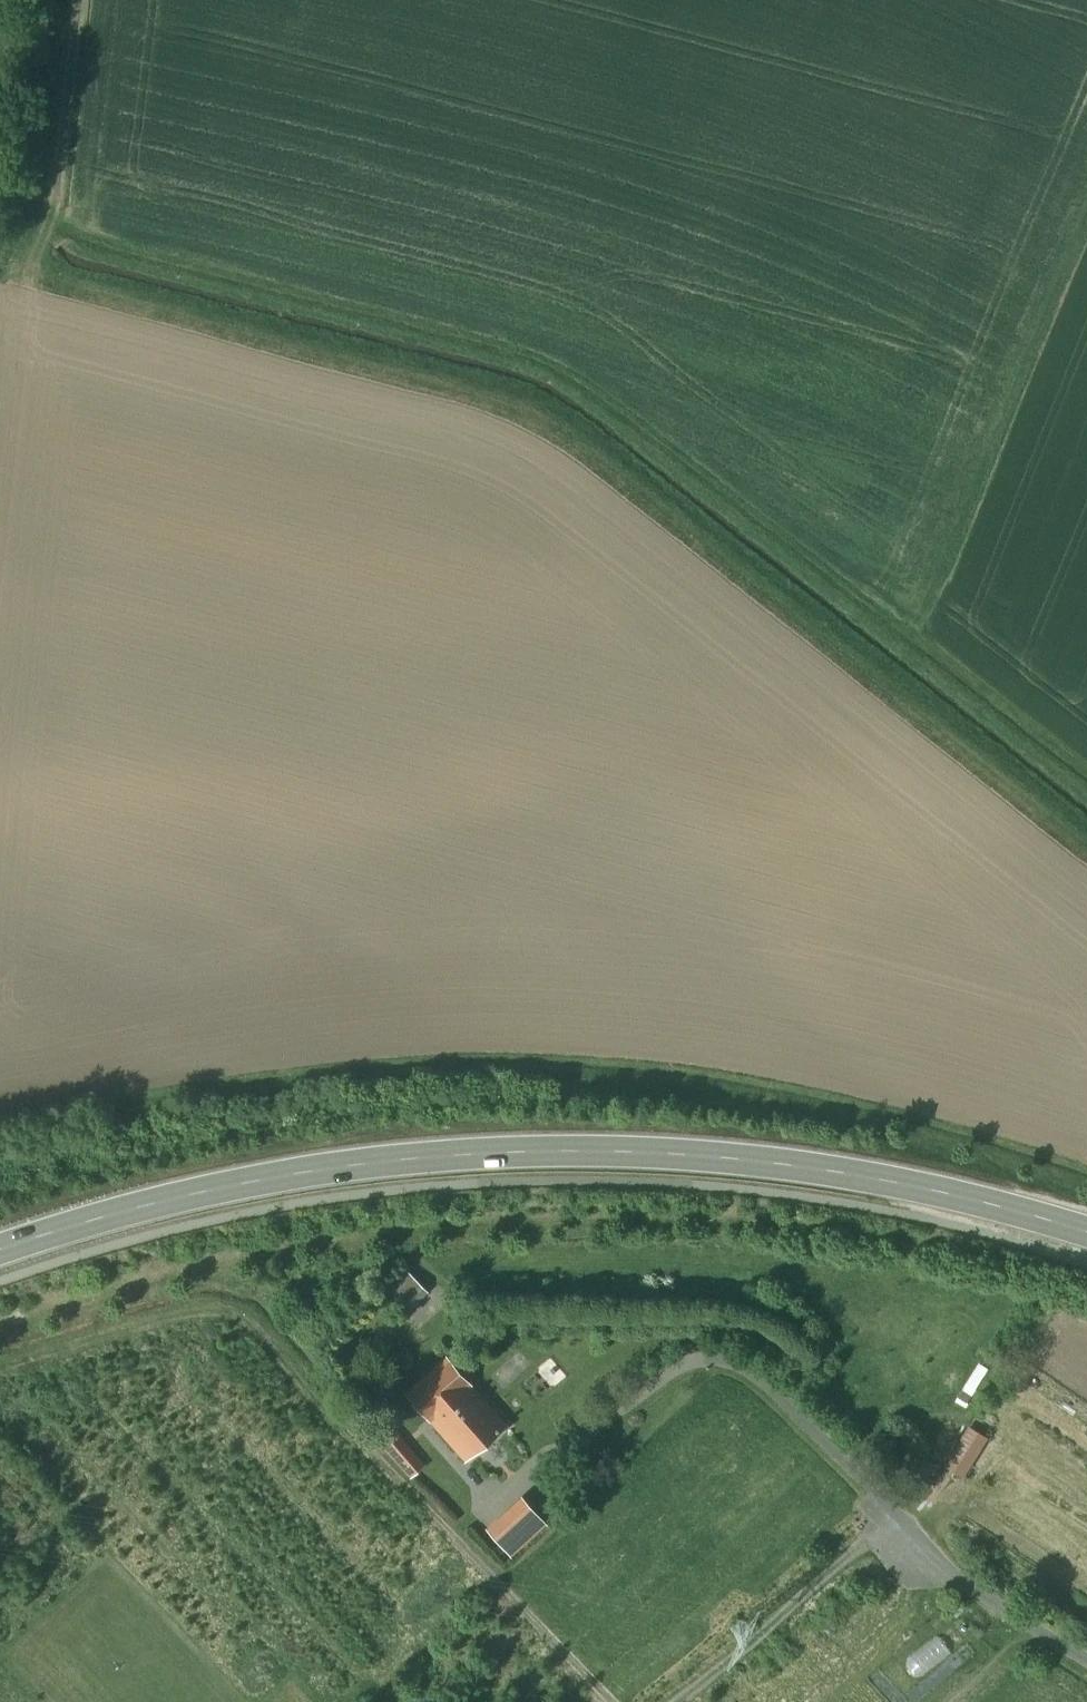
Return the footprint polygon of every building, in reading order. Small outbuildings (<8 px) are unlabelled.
[(437,1299),(410,1267),(380,1293),(406,1324),(437,1299)] [(448,1360),(409,1394),(430,1418),(469,1384),(448,1360)] [(506,1426),(469,1384),(430,1418),(466,1459),(506,1426)] [(989,1437),(968,1425),(944,1465),(964,1477),(989,1437)] [(424,1464),(391,1427),(378,1438),(412,1476),(424,1464)] [(526,1498),(498,1524),(525,1553),(553,1527),(526,1498)] [(920,1676),(952,1652),(939,1634),(907,1659),(920,1676)]
